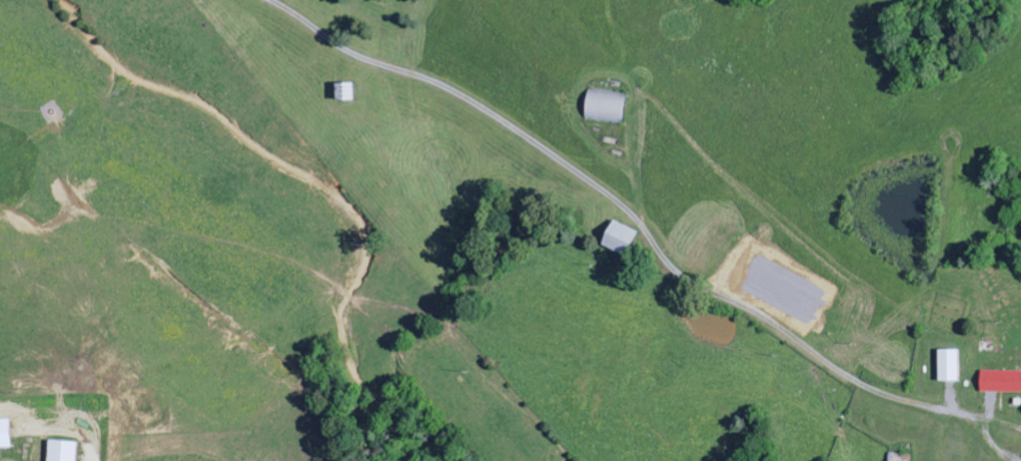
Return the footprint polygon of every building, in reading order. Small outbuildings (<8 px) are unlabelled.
[(587,120),(626,125),(630,95),(591,90),(587,120)] [(640,233),(616,222),(604,247),(629,258),(640,233)] [(961,352),(941,351),(941,383),(961,384),(961,352)] [(983,372),(982,393),(1020,394),(1020,373),(983,372)] [(81,441),(53,440),(52,460),(80,460),(81,441)]
